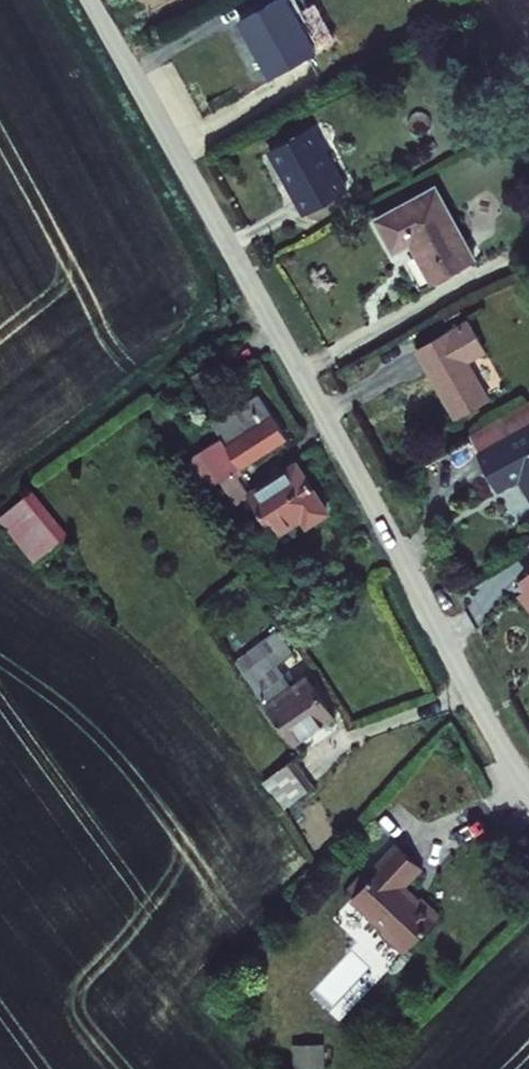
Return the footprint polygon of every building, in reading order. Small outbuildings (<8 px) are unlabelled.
[(325,9),(307,19),(298,0),(248,26),(278,82),(345,48),(325,9)] [(354,199),(324,137),(276,163),(308,222),(354,199)] [(390,226),(405,256),(415,251),(439,296),(484,271),(444,196),(390,226)] [(460,430),(496,410),(479,377),(498,366),(480,333),(423,360),(460,430)] [(227,441),(202,456),(224,488),(247,475),(303,440),(276,404),(225,437),(227,441)] [(477,444),(507,501),(528,490),(528,417),(477,444)] [(262,501),(291,549),(338,521),(310,472),(262,501)] [(68,534),(31,492),(0,520),(0,527),(34,565),(68,534)] [(298,643),(255,672),(309,749),(352,721),(324,682),(310,693),(295,674),(311,661),(298,643)] [(314,771),(281,794),(305,822),(335,798),(318,777),(314,771)] [(478,832),(452,805),(429,828),(434,832),(405,862),(463,918),(497,884),(462,848),(478,832)] [(323,1043),(291,1044),(292,1068),(324,1068),(323,1043)]
